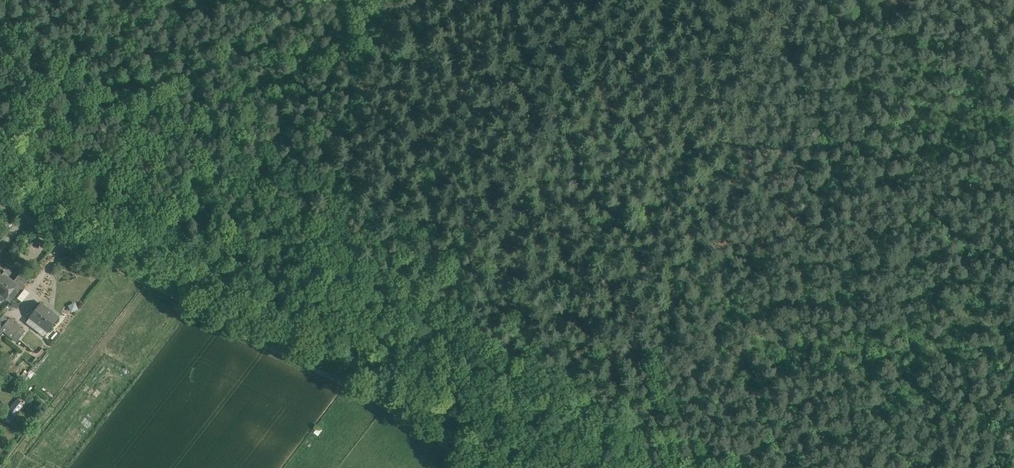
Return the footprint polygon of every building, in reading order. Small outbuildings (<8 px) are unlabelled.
[(0,271),(0,301),(1,303),(4,299),(5,300),(17,285),(14,282),(0,271)] [(17,285),(5,300),(9,303),(29,279),(21,272),(14,282),(17,285)] [(24,289),(17,299),(22,302),(29,293),(24,289)] [(59,318),(41,304),(30,318),(48,332),(59,318)] [(1,329),(8,320),(3,316),(0,319),(0,328),(1,329)] [(21,329),(9,319),(8,320),(1,329),(1,330),(2,330),(13,339),(21,329)] [(25,332),(21,329),(13,339),(17,342),(25,332)] [(18,398),(5,417),(12,421),(25,403),(18,398)]
